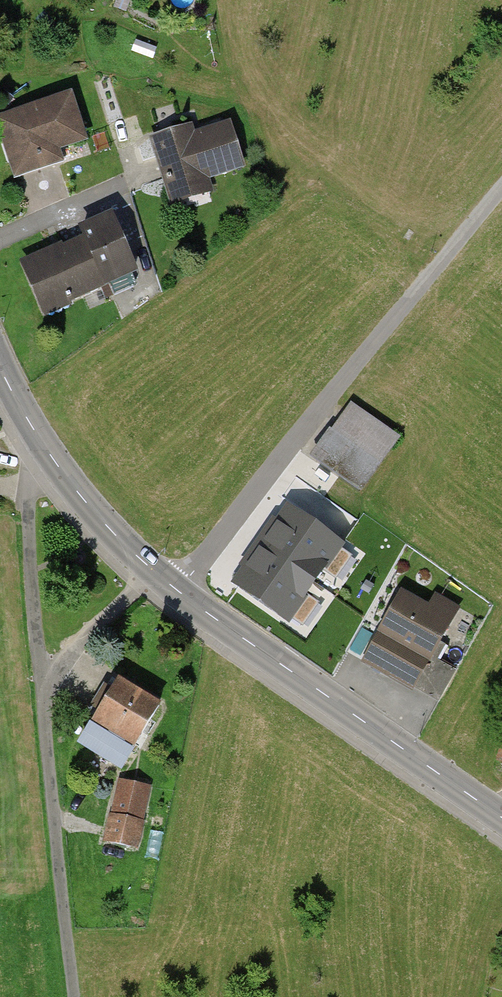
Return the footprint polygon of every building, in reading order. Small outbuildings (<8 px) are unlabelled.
[(0,120),(0,121),(17,178),(70,162),(66,150),(94,142),(80,96),(0,120)] [(198,126),(158,138),(178,204),(217,192),(214,182),(252,170),(238,123),(201,134),(198,126)] [(92,234),(32,259),(55,317),(83,305),(81,301),(148,274),(123,212),(89,226),(92,234)] [(393,444),(351,414),(316,463),(359,493),(393,444)] [(338,544),(289,510),(238,584),(288,617),(338,544)] [(434,608),(406,592),(366,661),(419,691),(465,613),(439,598),(434,608)] [(127,679),(88,739),(133,768),(172,708),(127,679)] [(117,777),(109,843),(144,847),(152,781),(117,777)]
